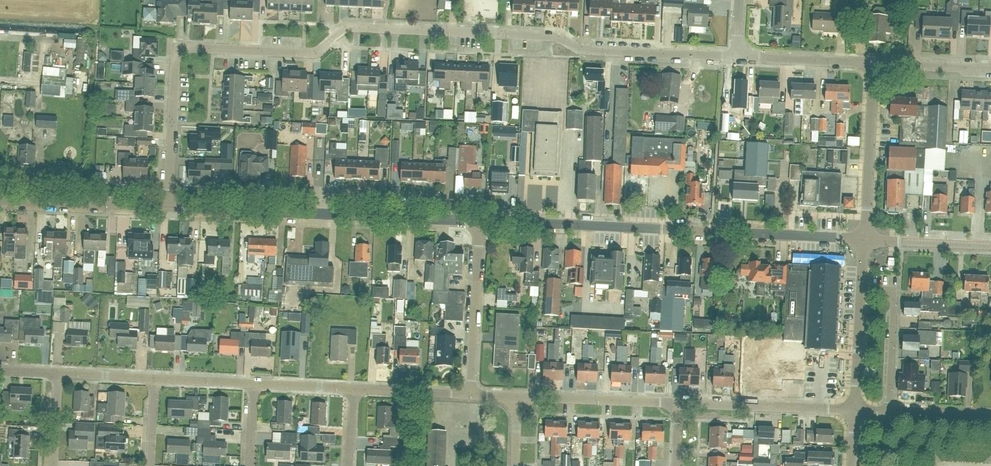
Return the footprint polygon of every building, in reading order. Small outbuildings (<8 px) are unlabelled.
[(157,23),(173,24),(174,16),(186,16),(186,0),(169,0),(169,3),(158,3),(158,11),(145,10),(145,20),(157,21),(157,23)] [(189,11),(188,17),(194,18),(194,25),(205,25),(206,6),(200,5),(200,0),(189,0),(189,11)] [(205,25),(217,26),(217,12),(224,12),(224,0),(212,0),(212,6),(206,6),(205,25)] [(241,21),(242,1),(237,1),(237,0),(225,0),(225,1),(231,2),(230,10),(230,20),(241,21)] [(242,1),(241,21),(253,21),(253,13),(254,3),(260,4),(260,0),(249,0),(249,1),(242,1)] [(279,0),(268,0),(267,10),(279,10),(279,0)] [(291,0),(279,0),(279,10),(290,11),(291,0)] [(302,0),(291,0),(290,11),(302,11),(302,0)] [(302,11),(314,12),(314,0),(302,0),(302,11)] [(349,8),(361,8),(361,0),(349,0),(349,8)] [(373,0),(361,0),(361,8),(372,9),(373,0)] [(372,9),(384,9),(384,2),(387,2),(387,0),(373,0),(372,9)] [(447,0),(438,0),(438,8),(447,8),(447,0)] [(524,14),(524,0),(513,0),(512,14),(524,14)] [(524,14),(535,15),(535,11),(535,0),(524,0),(524,14)] [(535,11),(546,11),(547,0),(535,0),(535,11)] [(546,11),(557,12),(557,0),(547,0),(546,11)] [(557,12),(568,12),(568,0),(557,0),(557,12)] [(568,12),(578,13),(579,0),(568,0),(568,12)] [(589,17),(601,18),(601,0),(590,0),(589,17)] [(601,18),(611,18),(612,4),(613,4),(613,0),(605,0),(601,0),(601,18)] [(623,0),(618,0),(618,1),(619,1),(619,5),(613,4),(612,4),(611,18),(611,22),(622,23),(623,0)] [(622,23),(633,23),(634,5),(633,5),(634,0),(623,0),(622,23)] [(634,5),(633,23),(644,24),(645,0),(640,0),(640,2),(641,2),(641,6),(634,5)] [(644,24),(655,24),(656,6),(648,6),(648,3),(650,3),(650,0),(645,0),(644,24)] [(684,9),(683,23),(688,24),(688,26),(707,27),(708,9),(701,9),(702,0),(663,0),(663,7),(684,9)] [(782,30),(789,31),(790,31),(791,16),(792,16),(793,1),(781,0),(781,8),(775,8),(774,30),(775,30),(775,32),(782,33),(782,30)] [(848,16),(861,16),(861,0),(859,0),(849,0),(848,16)] [(937,20),(936,40),(950,40),(951,27),(958,27),(959,5),(959,0),(951,0),(947,5),(946,20),(937,20)] [(838,26),(846,26),(847,9),(839,9),(838,15),(813,14),(813,30),(829,31),(829,32),(838,33),(838,26)] [(926,12),(916,11),(915,26),(923,26),(922,39),(936,40),(937,20),(926,19),(926,12)] [(978,37),(979,18),(972,18),(973,11),(962,11),(961,23),(967,23),(967,37),(978,37)] [(978,37),(989,38),(990,24),(990,13),(985,12),(985,18),(979,18),(978,37)] [(869,43),(885,44),(885,34),(890,34),(891,16),(866,15),(865,23),(866,23),(866,33),(870,33),(869,43)] [(665,30),(673,29),(672,16),(664,16),(665,30)] [(705,36),(706,29),(692,28),(691,35),(705,36)] [(635,31),(624,31),(624,39),(635,39),(635,31)] [(133,49),(133,55),(133,61),(145,62),(145,56),(156,56),(157,41),(142,41),(141,49),(136,49),(133,49)] [(802,51),(802,41),(794,41),(793,50),(802,51)] [(98,62),(117,63),(118,57),(109,57),(109,58),(107,58),(102,53),(98,53),(98,62)] [(396,85),(407,85),(408,62),(397,62),(396,85)] [(426,73),(419,73),(419,63),(408,62),(407,85),(407,87),(425,88),(426,73)] [(136,84),(155,84),(156,71),(143,71),(144,64),(123,63),(123,75),(136,76),(136,84)] [(445,89),(446,64),(435,63),(434,81),(440,81),(439,88),(445,89)] [(454,64),(446,64),(445,89),(450,89),(450,82),(456,82),(457,66),(454,66),(454,64)] [(466,90),(467,65),(459,65),(459,66),(457,66),(456,82),(461,82),(461,89),(466,90)] [(476,65),(467,65),(466,90),(472,90),(472,83),(478,83),(478,67),(475,67),(476,65)] [(478,67),(478,83),(483,84),(483,91),(488,91),(489,66),(481,66),(481,68),(478,67)] [(517,66),(509,66),(500,66),(499,76),(499,87),(505,87),(505,90),(505,93),(510,93),(516,93),(516,90),(516,87),(517,77),(517,66)] [(357,90),(370,91),(371,68),(358,68),(358,82),(352,82),(351,96),(357,96),(357,90)] [(380,69),(371,68),(370,91),(379,91),(379,102),(387,102),(387,89),(388,76),(380,76),(380,69)] [(599,94),(600,94),(599,110),(609,110),(610,93),(605,93),(606,82),(603,82),(604,71),(587,70),(587,82),(598,82),(598,92),(599,93),(599,94)] [(288,92),(294,92),(295,71),(283,71),(283,84),(277,83),(277,81),(276,81),(276,96),(288,97),(288,92)] [(295,71),(294,92),(300,92),(300,100),(313,101),(313,85),(313,82),(312,82),(312,83),(313,83),(313,85),(307,85),(307,72),(295,71)] [(313,85),(313,101),(312,101),(325,101),(325,92),(331,93),(332,73),(320,73),(320,85),(313,85)] [(332,73),(331,93),(338,93),(338,102),(348,102),(349,86),(343,86),(343,74),(332,73)] [(663,74),(660,102),(678,103),(680,76),(663,74)] [(66,78),(43,76),(41,96),(65,98),(66,78)] [(225,87),(244,88),(245,81),(248,81),(247,82),(253,83),(253,77),(225,76),(225,87)] [(68,79),(66,89),(74,90),(75,80),(68,79)] [(753,113),(753,98),(747,97),(748,82),(736,82),(735,97),(740,97),(740,107),(744,108),(743,113),(753,113)] [(778,98),(779,98),(779,84),(760,83),(759,98),(753,98),(753,113),(758,113),(758,104),(773,105),(772,115),(785,116),(785,104),(778,103),(778,98)] [(154,98),(155,84),(136,84),(136,91),(123,90),(123,101),(127,101),(139,102),(140,97),(154,98)] [(795,116),(802,116),(804,85),(791,85),(791,100),(795,100),(795,116)] [(815,101),(816,86),(804,85),(802,116),(810,116),(810,100),(815,101)] [(831,114),(837,114),(838,87),(826,86),(825,101),(832,101),(831,114)] [(244,96),(244,88),(225,87),(224,99),(252,100),(253,95),(247,95),(247,96),(244,96)] [(395,103),(396,97),(396,87),(389,87),(388,103),(395,103)] [(850,87),(838,87),(837,114),(842,114),(843,102),(849,102),(850,87)] [(604,166),(607,166),(605,201),(605,204),(620,205),(620,202),(622,167),(626,167),(629,90),(616,89),(615,114),(608,114),(606,147),(604,147),(604,166)] [(973,111),(974,91),(962,91),(961,110),(959,110),(959,121),(963,121),(964,111),(971,111),(973,111)] [(973,111),(971,111),(970,121),(975,122),(976,111),(983,112),(985,112),(986,92),(974,91),(973,111)] [(36,93),(26,92),(25,108),(35,109),(36,93)] [(983,112),(982,122),(987,122),(988,112),(990,112),(990,92),(986,92),(985,112),(983,112)] [(917,106),(917,99),(891,98),(890,116),(901,117),(901,121),(909,121),(909,117),(916,117),(916,119),(923,119),(924,106),(917,106)] [(252,106),(252,100),(224,99),(224,110),(243,111),(243,104),(246,104),(246,105),(252,106)] [(140,102),(139,102),(127,101),(126,112),(136,113),(135,120),(153,120),(154,109),(139,108),(140,102)] [(503,104),(493,103),(492,122),(502,123),(503,104)] [(104,105),(103,115),(115,115),(116,105),(104,105)] [(901,121),(900,149),(926,150),(946,151),(948,107),(924,106),(923,119),(916,119),(916,117),(909,117),(909,121),(901,121)] [(243,119),(243,111),(224,110),(223,122),(251,124),(251,118),(246,118),(246,119),(243,119)] [(453,120),(454,111),(445,111),(444,120),(453,120)] [(527,150),(527,133),(533,133),(531,176),(542,177),(542,180),(548,180),(548,177),(560,178),(563,113),(558,113),(538,112),(534,111),(534,112),(523,111),(522,132),(521,150),(527,150)] [(567,130),(582,130),(583,112),(568,111),(567,130)] [(793,127),(793,115),(785,114),(785,127),(793,127)] [(37,116),(36,128),(56,129),(57,117),(37,116)] [(656,130),(670,131),(684,132),(685,118),(656,116),(656,130)] [(602,162),(603,118),(587,118),(585,161),(579,161),(578,201),(595,201),(597,176),(593,176),(593,162),(602,162)] [(818,143),(818,132),(818,119),(810,119),(810,132),(811,132),(811,143),(818,143)] [(826,119),(818,119),(818,132),(826,132),(826,119)] [(153,120),(135,120),(135,126),(125,126),(125,137),(138,138),(138,132),(153,132),(153,120)] [(303,123),(302,133),(316,134),(316,124),(303,123)] [(425,123),(415,123),(415,128),(414,128),(414,135),(420,135),(421,128),(425,128),(425,123)] [(489,133),(490,124),(480,123),(479,133),(489,133)] [(836,125),(836,138),(835,147),(843,147),(843,125),(836,125)] [(220,128),(205,128),(198,127),(198,135),(191,135),(190,151),(211,152),(212,140),(220,141),(220,128)] [(630,171),(630,175),(667,177),(667,170),(684,171),(686,140),(632,137),(631,171),(630,171)] [(730,150),(724,150),(722,170),(735,171),(733,200),(757,201),(758,186),(765,187),(768,145),(731,142),(730,150)] [(336,156),(336,161),(335,179),(346,179),(347,161),(347,150),(336,150),(337,144),(331,143),(330,155),(336,156)] [(19,146),(19,164),(35,165),(36,147),(19,146)] [(292,146),(290,176),(305,177),(306,168),(305,167),(305,161),(306,161),(307,147),(292,146)] [(475,166),(475,156),(476,151),(476,147),(467,146),(467,149),(460,149),(458,174),(465,174),(464,187),(481,188),(482,175),(477,175),(478,166),(475,166)] [(448,160),(448,166),(456,166),(457,149),(449,148),(448,160)] [(519,148),(514,148),(512,148),(511,163),(519,163),(519,148)] [(685,162),(684,174),(695,175),(695,163),(692,163),(692,149),(688,148),(687,162),(685,162)] [(925,169),(926,150),(900,149),(890,148),(889,170),(889,171),(889,181),(888,181),(887,208),(904,209),(904,196),(923,197),(924,169),(925,169)] [(376,149),(375,162),(369,162),(368,180),(379,181),(380,163),(388,163),(389,149),(376,149)] [(124,179),(136,180),(137,160),(130,159),(130,154),(119,153),(118,166),(124,166),(124,179)] [(241,157),(240,179),(256,179),(257,170),(260,170),(260,172),(267,173),(268,159),(257,158),(257,157),(241,157)] [(206,159),(206,165),(190,164),(189,180),(211,181),(212,169),(232,170),(232,160),(206,159)] [(148,160),(137,160),(136,180),(148,180),(148,160)] [(435,160),(435,165),(434,183),(445,184),(446,166),(448,166),(448,160),(435,160)] [(347,161),(346,179),(357,180),(358,162),(347,161)] [(369,162),(358,162),(357,180),(368,180),(369,162)] [(840,207),(842,171),(802,169),(802,163),(791,163),(790,181),(802,181),(800,207),(819,208),(819,205),(840,207)] [(412,182),(413,164),(402,164),(401,182),(412,182)] [(413,164),(412,182),(423,183),(424,165),(413,164)] [(424,165),(423,183),(434,183),(435,165),(424,165)] [(508,194),(509,176),(509,171),(492,170),(491,193),(508,194)] [(686,204),(703,205),(704,193),(701,193),(702,184),(694,184),(695,175),(686,175),(686,184),(687,184),(686,204)] [(932,213),(946,213),(947,186),(927,185),(927,196),(933,196),(932,198),(931,198),(931,203),(932,203),(932,213)] [(961,214),(974,214),(976,189),(969,189),(969,198),(962,197),(962,199),(961,199),(961,204),(962,205),(961,214)] [(854,209),(854,200),(845,199),(844,208),(854,209)] [(15,258),(16,228),(6,228),(4,257),(15,258)] [(26,261),(26,253),(27,229),(16,228),(15,258),(15,261),(26,261)] [(139,261),(140,232),(133,232),(133,234),(129,234),(128,249),(129,249),(128,260),(139,261)] [(147,233),(140,232),(139,261),(152,261),(153,249),(150,249),(150,235),(147,235),(147,233)] [(55,263),(56,233),(45,233),(44,262),(55,263)] [(67,234),(56,233),(55,263),(55,268),(61,268),(61,258),(66,258),(67,234)] [(95,250),(96,235),(85,235),(84,252),(84,265),(92,265),(93,250),(95,250)] [(107,236),(96,235),(95,250),(99,250),(98,267),(105,267),(107,236)] [(179,254),(180,239),(169,239),(168,263),(175,263),(175,254),(179,254)] [(179,254),(179,265),(177,299),(195,299),(196,280),(186,279),(187,266),(193,266),(194,254),(190,254),(191,240),(180,239),(179,254)] [(266,256),(266,240),(249,240),(248,264),(254,264),(254,255),(266,256)] [(277,241),(266,240),(266,256),(270,256),(269,265),(276,265),(277,241)] [(219,256),(220,241),(209,241),(208,255),(206,255),(205,265),(214,265),(215,256),(219,256)] [(223,256),(223,266),(222,275),(229,276),(230,242),(220,241),(219,256),(223,256)] [(433,243),(416,242),(416,260),(432,261),(433,243)] [(317,243),(316,251),(312,251),(310,253),(310,256),(287,255),(286,285),(334,288),(335,267),(328,267),(328,260),(329,244),(317,243)] [(440,243),(440,246),(435,247),(433,291),(443,292),(444,274),(462,275),(462,270),(463,251),(462,251),(454,251),(454,244),(440,243)] [(350,263),(350,278),(368,278),(368,263),(369,263),(370,246),(357,245),(356,263),(350,263)] [(402,247),(389,246),(388,264),(394,264),(394,272),(400,272),(400,264),(401,264),(402,247)] [(521,264),(521,265),(520,276),(526,276),(525,287),(539,287),(539,272),(533,272),(534,249),(522,249),(521,255),(513,254),(513,264),(521,264)] [(558,271),(559,251),(545,250),(544,258),(543,258),(543,269),(549,270),(548,280),(547,280),(545,316),(560,316),(562,281),(561,281),(562,271),(558,271)] [(580,269),(581,252),(567,251),(566,262),(565,262),(565,266),(566,266),(566,269),(571,269),(570,282),(584,283),(585,269),(580,269)] [(591,257),(590,264),(592,264),(590,286),(595,286),(595,291),(621,292),(622,276),(624,276),(625,267),(622,267),(623,255),(610,254),(610,258),(603,258),(591,257)] [(645,256),(643,292),(649,292),(648,299),(651,299),(650,320),(661,321),(662,297),(664,268),(659,268),(660,257),(658,257),(657,255),(649,255),(647,256),(645,256)] [(666,298),(662,297),(661,321),(660,330),(682,332),(684,299),(690,299),(691,284),(690,284),(691,272),(690,272),(691,260),(689,260),(689,259),(682,258),(682,259),(680,259),(679,267),(678,267),(678,269),(677,269),(677,275),(681,275),(681,283),(667,282),(666,298)] [(713,277),(714,261),(703,260),(702,267),(701,267),(700,277),(702,277),(701,290),(715,291),(716,277),(713,277)] [(74,263),(64,262),(63,275),(73,275),(74,263)] [(741,276),(749,276),(749,282),(757,282),(756,296),(765,296),(765,283),(771,283),(771,291),(775,292),(775,296),(785,297),(787,265),(774,264),(774,268),(759,267),(759,263),(750,263),(750,266),(741,266),(741,276)] [(43,275),(44,264),(36,264),(35,274),(43,275)] [(746,339),(744,380),(755,381),(755,387),(779,389),(779,391),(805,393),(805,392),(779,391),(780,377),(803,378),(805,350),(825,351),(825,348),(836,349),(836,347),(837,335),(837,334),(837,322),(838,322),(838,321),(837,321),(838,309),(839,309),(839,308),(838,308),(839,296),(839,295),(840,282),(840,281),(840,269),(841,269),(841,268),(787,265),(785,297),(783,341),(746,339)] [(434,266),(426,266),(425,283),(433,284),(434,266)] [(208,267),(200,267),(199,281),(207,282),(208,267)] [(83,270),(74,269),(73,292),(92,293),(92,287),(83,287),(83,270)] [(165,289),(166,273),(166,272),(158,272),(157,289),(165,289)] [(133,274),(116,273),(115,295),(132,295),(133,274)] [(254,290),(261,291),(262,274),(255,274),(254,290)] [(920,295),(920,299),(933,299),(933,296),(943,296),(943,292),(943,282),(929,282),(929,274),(912,274),(912,287),(923,288),(922,295),(920,295)] [(139,280),(138,296),(146,296),(146,290),(156,290),(157,276),(147,275),(147,280),(139,280)] [(16,290),(35,289),(34,276),(15,277),(16,290)] [(970,304),(975,304),(976,277),(964,276),(964,286),(963,287),(963,290),(964,291),(964,292),(971,292),(970,304)] [(988,287),(988,277),(976,277),(975,304),(979,304),(979,298),(980,298),(980,293),(988,293),(988,292),(989,291),(989,288),(988,287)] [(407,281),(394,281),(393,299),(406,300),(407,281)] [(498,289),(497,301),(516,302),(516,295),(506,295),(507,290),(498,289)] [(627,290),(626,312),(633,313),(634,291),(627,290)] [(445,306),(445,305),(464,306),(465,306),(466,293),(433,292),(433,305),(445,306)] [(183,299),(183,310),(182,324),(190,324),(190,314),(193,314),(192,318),(200,318),(201,300),(183,299)] [(948,315),(949,302),(948,302),(948,300),(943,300),(933,299),(920,299),(920,300),(904,300),(904,304),(904,316),(920,316),(920,312),(928,312),(940,312),(940,317),(948,317),(948,315)] [(704,308),(702,300),(694,302),(695,310),(704,308)] [(963,303),(949,302),(948,315),(956,315),(956,313),(962,314),(963,303)] [(463,322),(464,306),(445,305),(445,306),(445,321),(463,322)] [(61,309),(60,323),(69,324),(69,309),(61,309)] [(173,319),(176,319),(175,323),(182,324),(183,310),(173,309),(173,319)] [(140,310),(140,332),(148,332),(149,310),(140,310)] [(248,323),(247,323),(246,327),(254,327),(254,319),(259,319),(260,311),(249,310),(248,323)] [(302,334),(310,334),(311,314),(303,314),(302,334)] [(510,351),(518,351),(520,315),(497,314),(495,345),(499,346),(503,346),(503,348),(510,348),(510,351)] [(570,329),(581,329),(581,316),(571,316),(570,329)] [(625,319),(581,316),(581,329),(624,332),(625,319)] [(387,335),(382,335),(382,327),(377,327),(377,319),(371,318),(370,339),(373,339),(372,349),(378,349),(377,365),(389,366),(390,349),(386,349),(387,335)] [(20,323),(20,321),(5,320),(5,329),(0,328),(0,342),(11,343),(12,340),(19,340),(20,323)] [(694,320),(693,329),(712,330),(712,321),(694,320)] [(20,323),(19,340),(26,341),(26,344),(44,344),(45,331),(28,330),(28,324),(20,323)] [(136,350),(137,332),(129,332),(129,325),(111,324),(110,338),(118,338),(118,346),(127,347),(126,349),(136,350)] [(407,336),(406,336),(406,327),(394,327),(394,351),(400,351),(400,364),(419,365),(419,351),(407,351),(407,336)] [(76,346),(76,344),(87,345),(88,331),(82,331),(82,329),(68,328),(67,346),(76,346)] [(175,330),(167,329),(167,337),(156,336),(156,351),(174,352),(174,351),(181,352),(182,336),(175,336),(175,330)] [(332,329),(331,361),(347,362),(347,343),(356,343),(357,330),(332,329)] [(211,331),(196,330),(191,331),(189,335),(188,338),(188,352),(206,353),(207,342),(210,342),(211,331)] [(919,351),(919,345),(941,346),(941,333),(935,333),(935,332),(918,331),(917,337),(903,337),(902,350),(919,351)] [(245,346),(246,333),(231,332),(231,340),(221,340),(220,353),(238,354),(238,345),(245,346)] [(283,332),(282,360),(298,361),(300,333),(283,332)] [(276,334),(246,333),(245,346),(252,346),(252,355),(270,356),(271,342),(276,342),(276,334)] [(432,364),(432,365),(452,366),(453,351),(455,351),(455,337),(437,337),(436,365),(432,364)] [(558,364),(559,345),(559,342),(555,341),(555,345),(554,345),(553,380),(563,380),(563,364),(558,364)] [(553,380),(554,345),(549,344),(548,364),(543,364),(543,379),(553,380)] [(499,346),(495,345),(493,367),(499,368),(499,369),(501,369),(501,368),(509,368),(510,351),(510,348),(503,348),(503,346),(499,346)] [(535,362),(543,363),(544,346),(536,346),(535,362)] [(588,358),(588,346),(583,346),(583,357),(582,365),(577,365),(577,381),(587,381),(588,361),(588,358)] [(617,347),(617,359),(617,366),(611,366),(611,382),(621,383),(622,359),(622,347),(617,347)] [(627,348),(622,347),(622,359),(621,383),(631,383),(632,367),(626,367),(627,359),(627,348)] [(240,358),(248,358),(248,349),(241,349),(240,358)] [(651,349),(651,360),(651,368),(645,367),(645,383),(655,384),(656,360),(656,349),(651,349)] [(661,349),(656,349),(656,360),(655,384),(665,384),(666,368),(660,368),(661,360),(661,349)] [(695,351),(690,350),(690,362),(689,365),(690,365),(689,385),(699,386),(699,370),(694,370),(695,362),(695,351)] [(592,362),(588,361),(587,381),(597,382),(598,366),(592,366),(592,362)] [(960,362),(959,371),(973,372),(974,362),(960,362)] [(690,365),(689,365),(685,365),(685,369),(679,369),(679,385),(689,385),(690,365)] [(903,374),(899,373),(898,390),(924,392),(925,375),(918,375),(919,366),(903,365),(903,374)] [(723,387),(724,367),(719,367),(718,371),(713,370),(713,386),(723,387)] [(724,367),(723,387),(733,387),(733,371),(728,371),(728,367),(724,367)] [(948,396),(965,397),(966,384),(967,384),(967,375),(949,374),(948,396)] [(12,407),(13,403),(31,404),(32,389),(11,388),(11,393),(4,392),(3,407),(12,407)] [(75,392),(74,411),(74,412),(83,413),(83,419),(94,419),(95,406),(89,405),(89,393),(75,392)] [(109,393),(108,411),(108,413),(106,413),(105,423),(115,423),(116,416),(124,417),(126,394),(109,393)] [(169,402),(169,411),(168,418),(193,419),(193,411),(199,411),(200,397),(187,397),(187,403),(169,402)] [(215,398),(214,411),(214,420),(227,421),(229,399),(215,398)] [(278,402),(277,423),(272,423),(271,430),(284,431),(284,424),(291,424),(292,403),(278,402)] [(312,404),(312,411),(311,425),(325,426),(326,404),(312,404)] [(378,407),(377,429),(390,429),(390,436),(401,436),(408,437),(409,423),(402,423),(402,424),(391,423),(392,408),(378,407)] [(551,456),(555,456),(556,422),(545,421),(545,437),(552,437),(551,456)] [(560,444),(560,438),(567,438),(567,422),(556,422),(555,456),(559,457),(559,444),(560,444)] [(583,458),(587,458),(588,445),(588,439),(589,423),(578,423),(577,438),(584,439),(582,442),(582,446),(583,446),(583,458)] [(589,423),(588,439),(588,442),(593,442),(593,439),(599,439),(600,423),(589,423)] [(615,459),(619,459),(620,446),(619,446),(620,440),(621,424),(610,424),(609,440),(613,440),(613,447),(615,447),(615,459)] [(624,443),(624,440),(631,441),(632,425),(621,424),(620,440),(620,443),(624,443)] [(648,444),(652,444),(653,444),(653,426),(642,425),(642,441),(648,441),(648,444)] [(87,442),(93,442),(94,427),(83,426),(83,433),(70,432),(69,449),(87,450),(87,442)] [(656,462),(657,442),(664,442),(664,426),(653,426),(653,444),(652,444),(652,448),(652,461),(656,462)] [(98,437),(106,437),(105,452),(126,453),(126,437),(114,436),(114,429),(99,428),(98,437)] [(214,437),(210,436),(211,429),(198,428),(197,436),(197,445),(205,445),(204,455),(226,457),(226,443),(216,442),(216,439),(214,437)] [(711,428),(710,438),(742,440),(742,436),(732,436),(732,434),(727,434),(727,428),(711,428)] [(773,446),(774,428),(759,428),(759,439),(759,445),(773,446)] [(14,458),(29,459),(30,437),(22,437),(22,430),(9,430),(9,438),(15,438),(14,458)] [(798,430),(797,439),(793,439),(793,446),(803,446),(804,430),(798,430)] [(806,443),(816,443),(833,444),(833,431),(816,430),(816,432),(807,431),(806,443)] [(429,431),(428,465),(445,465),(446,432),(429,431)] [(283,446),(268,445),(267,459),(289,460),(289,448),(296,449),(296,434),(284,434),(283,446)] [(301,460),(324,461),(324,448),(315,447),(316,437),(302,437),(301,460)] [(742,444),(742,440),(710,438),(710,449),(726,450),(726,445),(732,446),(732,444),(742,444)] [(383,439),(383,447),(397,447),(397,439),(383,439)] [(168,453),(190,455),(190,441),(168,440),(168,453)] [(572,451),(572,440),(564,440),(564,451),(572,451)] [(771,446),(770,460),(754,459),(753,465),(777,465),(777,456),(778,456),(779,446),(771,446)] [(367,464),(389,465),(390,451),(368,450),(367,464)] [(818,465),(830,465),(834,465),(836,465),(836,460),(834,459),(834,454),(819,453),(819,454),(808,453),(807,464),(819,465),(818,465)] [(753,455),(739,455),(739,461),(737,461),(737,464),(726,463),(726,459),(709,458),(709,465),(753,465),(753,455)]
